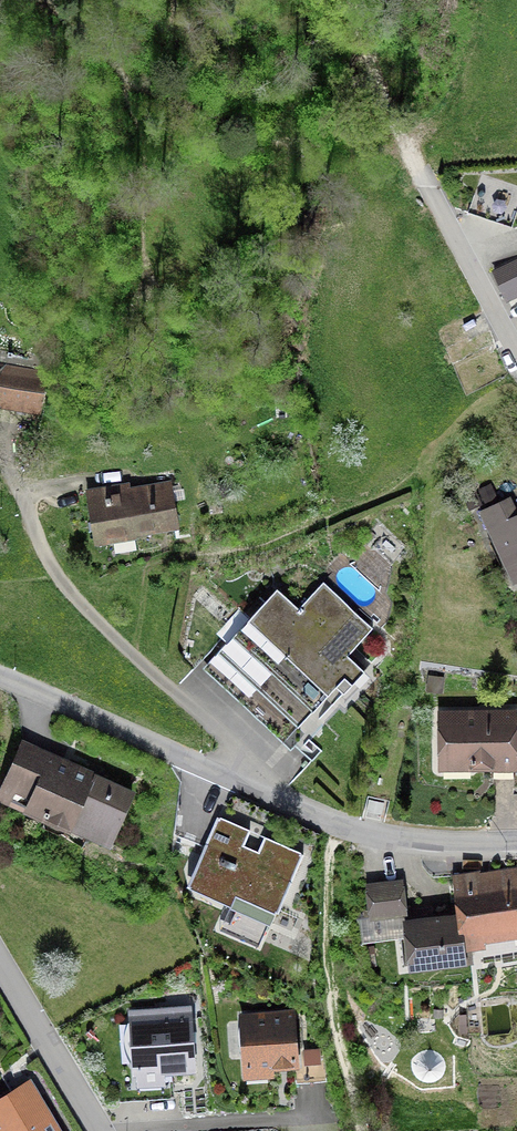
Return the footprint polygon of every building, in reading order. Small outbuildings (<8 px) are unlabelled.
[(516,292),(516,260),(491,272),(504,299),(516,292)] [(37,413),(44,375),(47,375),(49,361),(0,352),(0,406),(37,413)] [(231,492),(229,482),(220,484),(223,494),(231,492)] [(174,527),(168,487),(127,493),(126,487),(85,493),(92,539),(171,527),(174,527)] [(507,500),(479,514),(510,581),(516,577),(516,520),(507,500)] [(317,721),(341,694),(363,672),(345,656),(370,629),(321,583),(296,609),(274,589),(204,665),(309,763),(320,752),(308,741),(322,726),(317,721)] [(490,778),(491,778),(512,777),(511,715),(438,716),(439,760),(468,760),(468,767),(489,767),(490,778)] [(87,777),(68,769),(67,772),(57,768),(58,764),(20,747),(6,779),(34,792),(26,809),(68,828),(71,822),(89,830),(86,836),(107,846),(129,796),(110,788),(111,786),(88,775),(87,777)] [(366,809),(380,813),(383,804),(369,800),(366,809)] [(275,911),(299,856),(262,840),(254,858),(238,851),(246,833),(215,819),(191,874),(275,911)] [(458,945),(466,944),(484,942),(483,935),(516,930),(516,882),(478,887),(477,873),(450,876),(455,918),(458,945)] [(369,918),(402,914),(399,883),(366,887),(369,918)] [(458,945),(455,918),(403,924),(408,968),(468,961),(466,944),(458,945)] [(190,1068),(188,1034),(186,1012),(130,1016),(134,1072),(190,1068)] [(292,1065),(293,1082),(324,1079),(321,1048),(293,1050),(290,1015),(240,1019),(244,1069),(292,1065)] [(26,1085),(0,1101),(0,1130),(54,1130),(26,1085)]
